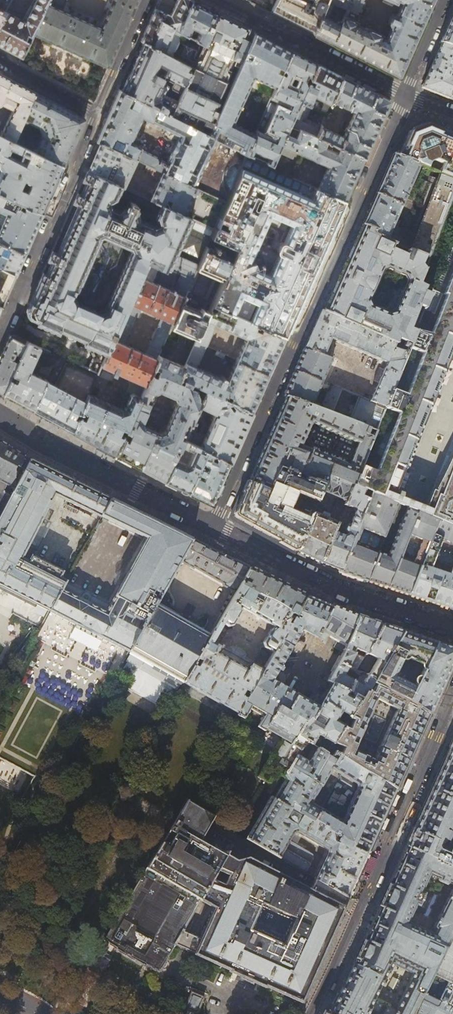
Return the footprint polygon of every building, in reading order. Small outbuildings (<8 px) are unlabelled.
[(48,0),(35,0),(33,1),(31,5),(31,8),(24,22),(8,13),(8,10),(6,9),(5,12),(0,21),(0,45),(4,47),(21,57),(26,46),(48,0)] [(26,46),(37,50),(42,39),(107,67),(111,59),(128,20),(137,0),(113,0),(101,27),(62,10),(66,0),(48,0),(26,46)] [(148,23),(140,41),(143,42),(193,68),(196,61),(194,60),(193,57),(197,47),(187,41),(188,40),(189,38),(188,37),(176,31),(190,0),(176,0),(169,15),(156,9),(158,4),(159,4),(161,0),(158,0),(148,23)] [(218,14),(204,7),(191,0),(190,0),(176,31),(188,37),(189,36),(186,35),(190,27),(198,31),(195,39),(194,38),(193,40),(203,45),(218,14)] [(277,0),(269,0),(265,8),(271,11),(271,10),(277,0)] [(271,10),(281,15),(313,31),(326,0),(277,0),(271,10)] [(353,1),(349,0),(326,0),(313,31),(313,34),(398,77),(399,77),(419,32),(434,0),(398,0),(402,2),(397,14),(396,14),(395,14),(394,14),(393,14),(392,15),(392,16),(391,16),(389,21),(389,22),(389,23),(389,25),(390,26),(390,27),(391,28),(386,40),(381,37),(382,35),(381,34),(366,27),(365,28),(356,24),(366,0),(353,0),(353,1)] [(441,43),(452,47),(452,11),(450,19),(439,42),(441,43)] [(235,23),(218,14),(203,45),(204,45),(200,52),(196,61),(193,68),(181,92),(176,102),(170,115),(208,134),(252,36),(248,32),(248,31),(248,29),(235,23)] [(254,32),(252,36),(208,134),(216,139),(246,153),(254,135),(237,126),(259,79),(275,87),(290,50),(272,41),(254,32)] [(188,40),(187,41),(197,47),(193,57),(194,60),(196,61),(200,52),(196,51),(198,47),(189,41),(188,40)] [(181,92),(193,68),(143,42),(142,44),(133,65),(134,66),(127,77),(122,91),(170,115),(176,102),(161,94),(165,86),(165,83),(164,83),(166,79),(172,82),(171,86),(172,89),(178,92),(179,91),(181,92)] [(452,89),(452,47),(441,43),(441,44),(434,61),(422,88),(428,90),(449,98),(452,89)] [(266,129),(276,134),(273,141),(255,133),(254,135),(246,153),(250,155),(252,150),(269,157),(266,163),(271,165),(289,125),(299,102),(316,63),(301,56),(290,50),(275,87),(271,96),(289,104),(286,110),(276,106),(266,129)] [(328,70),(316,63),(299,102),(315,109),(319,99),(330,103),(331,100),(342,77),(328,70)] [(13,141),(23,118),(35,92),(4,76),(0,74),(0,135),(13,141)] [(342,77),(331,100),(353,111),(342,136),(329,131),(330,128),(321,124),(326,114),(315,109),(299,102),(289,125),(298,129),(299,128),(315,135),(314,136),(363,158),(375,132),(389,100),(363,87),(342,77)] [(106,117),(96,141),(99,142),(134,158),(162,171),(194,186),(199,174),(210,150),(211,150),(216,139),(208,134),(170,115),(122,91),(118,90),(106,117)] [(34,151),(62,165),(63,166),(72,146),(84,119),(83,118),(72,112),(57,104),(43,97),(35,92),(23,118),(38,126),(41,135),(34,151)] [(398,157),(424,167),(427,168),(429,163),(435,161),(443,164),(440,173),(452,178),(452,135),(428,124),(409,131),(404,142),(398,157)] [(354,179),(363,158),(314,136),(315,135),(299,128),(298,129),(289,125),(271,165),(270,168),(290,177),(300,153),(328,166),(317,189),(344,201),(354,179)] [(13,141),(0,135),(0,195),(41,214),(46,202),(62,165),(34,151),(13,141)] [(122,186),(134,158),(99,142),(93,156),(86,170),(120,186),(122,186)] [(210,236),(213,238),(235,248),(231,258),(211,304),(285,336),(300,302),(344,201),(317,189),(290,177),(270,168),(271,165),(266,163),(250,155),(246,153),(219,216),(231,221),(230,223),(231,224),(228,232),(214,227),(214,229),(210,236)] [(424,167),(398,157),(392,154),(387,167),(379,186),(405,197),(411,183),(416,185),(420,174),(424,167)] [(424,167),(420,174),(426,176),(429,169),(427,168),(424,167)] [(115,198),(120,186),(86,170),(84,176),(82,180),(75,198),(63,224),(54,245),(44,268),(32,295),(26,310),(26,313),(26,314),(27,316),(28,317),(29,318),(36,321),(36,323),(42,325),(41,328),(44,329),(45,327),(48,328),(47,330),(50,331),(51,329),(57,332),(58,330),(63,332),(62,333),(65,335),(74,339),(75,339),(78,340),(79,338),(84,340),(83,344),(90,347),(89,347),(90,350),(91,349),(93,353),(92,354),(93,356),(94,355),(92,358),(91,358),(88,365),(89,365),(88,368),(96,376),(99,368),(116,330),(147,261),(165,269),(166,267),(192,278),(200,261),(180,251),(178,248),(188,226),(191,218),(184,215),(159,204),(154,216),(155,221),(151,223),(136,217),(136,215),(136,214),(135,213),(135,212),(134,211),(135,208),(137,209),(139,205),(129,200),(128,202),(125,203),(124,206),(122,206),(120,206),(116,204),(118,199),(115,198)] [(430,178),(437,180),(415,236),(397,228),(390,243),(428,258),(452,195),(452,178),(440,173),(433,170),(430,178)] [(196,187),(194,186),(162,171),(149,199),(159,204),(184,215),(196,187)] [(377,190),(375,194),(400,206),(401,206),(405,197),(379,186),(377,190)] [(373,235),(390,243),(397,228),(399,222),(394,220),(400,206),(375,194),(367,212),(361,225),(375,230),(373,235)] [(5,214),(0,225),(0,243),(23,253),(31,235),(41,214),(0,195),(0,212),(5,214)] [(428,258),(418,284),(432,290),(424,309),(424,310),(430,312),(428,317),(428,318),(428,319),(437,322),(437,324),(437,325),(439,327),(437,331),(419,323),(418,325),(433,330),(428,343),(424,342),(422,346),(411,342),(408,349),(406,354),(399,372),(411,378),(407,389),(403,387),(400,388),(398,392),(392,390),(387,403),(395,406),(394,408),(394,409),(395,410),(393,416),(390,415),(389,411),(384,409),(378,426),(388,430),(382,447),(371,443),(353,486),(371,494),(397,505),(398,503),(393,501),(398,486),(417,438),(432,400),(448,360),(452,348),(452,312),(437,306),(452,265),(452,195),(428,258)] [(193,228),(188,226),(178,248),(180,251),(200,261),(210,236),(214,229),(196,220),(193,228)] [(332,291),(323,312),(397,343),(408,349),(411,342),(416,331),(410,329),(419,307),(424,309),(432,290),(418,284),(428,258),(390,243),(373,235),(375,230),(361,225),(340,273),(332,291)] [(170,328),(190,336),(190,335),(196,338),(211,304),(231,258),(223,254),(223,253),(223,252),(222,251),(222,250),(218,248),(218,249),(215,248),(214,250),(209,248),(213,238),(210,236),(200,261),(192,278),(170,328)] [(13,276),(19,264),(23,253),(0,243),(0,269),(13,276)] [(170,328),(192,278),(166,267),(165,269),(147,261),(116,330),(126,334),(134,316),(136,317),(140,308),(161,317),(145,354),(157,359),(158,355),(167,336),(169,331),(170,328)] [(7,290),(13,276),(0,269),(0,306),(7,290)] [(211,304),(196,338),(195,341),(205,345),(213,327),(212,327),(214,323),(245,337),(235,359),(268,374),(276,355),(285,336),(211,304)] [(406,354),(394,349),(397,343),(323,312),(321,311),(303,352),(283,396),(286,397),(331,414),(340,389),(322,382),(333,359),(324,355),(331,339),(386,363),(369,401),(359,397),(348,421),(369,429),(375,432),(378,426),(384,409),(387,403),(392,390),(399,372),(406,354)] [(126,334),(116,330),(99,368),(110,373),(112,370),(135,380),(130,393),(133,392),(140,396),(157,359),(145,354),(122,344),(126,334)] [(25,345),(26,342),(27,341),(15,335),(10,335),(9,335),(8,337),(25,345)] [(18,361),(25,345),(8,337),(0,355),(0,393),(2,394),(18,361)] [(197,364),(205,345),(195,341),(184,366),(179,377),(191,383),(205,389),(222,397),(224,394),(230,396),(228,400),(252,411),(260,393),(268,374),(235,359),(225,382),(223,381),(224,379),(224,378),(222,378),(221,378),(220,379),(194,367),(196,364),(197,364)] [(18,361),(2,394),(32,410),(46,379),(28,371),(36,352),(54,359),(56,355),(26,342),(25,345),(18,361)] [(214,355),(222,358),(224,354),(216,350),(214,355)] [(158,355),(157,359),(140,396),(115,454),(124,460),(139,467),(140,468),(152,440),(177,451),(180,445),(183,439),(184,437),(190,423),(191,422),(198,406),(200,400),(197,399),(198,398),(198,397),(197,395),(197,393),(196,391),(195,390),(194,389),(191,388),(189,388),(191,383),(179,377),(184,366),(158,355)] [(88,393),(96,376),(65,362),(55,385),(46,380),(46,379),(32,410),(54,422),(71,431),(88,393)] [(228,400),(222,397),(205,389),(200,400),(198,406),(215,414),(213,417),(212,417),(210,417),(210,419),(210,421),(212,421),(205,437),(194,432),(197,425),(191,422),(190,423),(184,437),(183,439),(206,450),(212,453),(216,455),(230,462),(238,442),(244,428),(252,411),(228,400)] [(133,392),(130,393),(124,407),(120,408),(88,393),(71,431),(91,442),(115,454),(140,396),(133,392)] [(348,421),(331,414),(286,397),(267,437),(249,478),(270,487),(276,470),(282,458),(296,463),(322,474),(345,483),(347,478),(352,479),(349,485),(352,486),(353,486),(371,443),(373,438),(367,435),(369,429),(348,421)] [(449,437),(435,474),(444,477),(452,481),(452,428),(449,437)] [(183,439),(180,445),(192,451),(188,462),(184,463),(185,462),(177,458),(176,460),(174,459),(165,480),(174,484),(187,491),(195,474),(200,463),(206,450),(183,439)] [(177,451),(152,440),(140,468),(152,474),(165,480),(174,459),(177,451)] [(30,460),(0,441),(0,516),(30,460)] [(210,458),(212,453),(206,450),(200,463),(204,465),(200,476),(195,474),(187,491),(200,498),(211,504),(221,481),(230,462),(216,455),(214,460),(210,458)] [(264,535),(296,463),(282,458),(270,487),(249,478),(230,520),(264,535)] [(30,460),(0,516),(0,586),(49,611),(64,582),(65,581),(58,578),(61,572),(31,556),(28,562),(20,558),(54,494),(55,495),(55,494),(100,516),(109,499),(110,499),(84,486),(52,470),(30,460)] [(290,548),(322,474),(296,463),(264,535),(290,548)] [(337,498),(322,474),(290,548),(307,556),(321,562),(333,533),(339,518),(330,515),(337,498)] [(349,485),(345,483),(322,474),(337,498),(330,515),(339,518),(352,486),(349,485)] [(371,494),(353,486),(352,486),(339,518),(333,533),(342,537),(346,535),(347,531),(354,534),(363,514),(366,504),(371,494)] [(446,508),(442,506),(444,501),(428,495),(418,490),(412,504),(410,508),(407,507),(406,508),(418,513),(438,522),(452,527),(452,524),(452,490),(446,508)] [(340,570),(339,571),(353,576),(372,583),(377,584),(387,588),(418,513),(406,508),(398,529),(390,549),(387,556),(383,555),(379,553),(379,551),(397,505),(371,494),(366,504),(370,506),(367,515),(363,514),(354,534),(340,570)] [(145,519),(146,517),(145,516),(143,515),(119,504),(109,499),(100,516),(138,535),(145,539),(141,547),(127,573),(127,572),(126,573),(119,585),(120,585),(119,586),(119,587),(115,595),(109,605),(89,594),(90,593),(84,590),(84,592),(64,582),(49,611),(128,651),(155,604),(179,561),(191,540),(182,535),(163,525),(158,523),(158,522),(156,521),(152,519),(151,522),(148,521),(145,519)] [(397,591),(408,595),(438,522),(418,513),(387,588),(397,591)] [(449,609),(452,597),(452,562),(448,576),(429,569),(435,554),(448,559),(451,553),(452,554),(452,528),(452,527),(438,522),(408,595),(427,601),(449,609)] [(340,570),(354,534),(347,531),(346,535),(342,537),(333,533),(321,562),(329,565),(339,570),(340,570)] [(197,542),(191,540),(179,561),(182,562),(181,562),(191,568),(191,567),(192,567),(193,566),(194,567),(221,582),(222,582),(222,583),(222,584),(222,585),(233,591),(235,592),(249,568),(233,560),(203,546),(203,545),(197,542)] [(278,582),(249,568),(235,592),(218,621),(227,626),(231,625),(239,611),(240,607),(274,627),(269,629),(262,643),(262,647),(273,653),(280,641),(306,596),(278,582)] [(314,599),(306,596),(280,641),(291,647),(301,629),(316,637),(331,606),(314,599)] [(210,635),(155,604),(128,651),(182,684),(183,683),(208,638),(210,635)] [(332,604),(331,606),(316,637),(323,640),(324,637),(329,635),(335,638),(331,647),(342,653),(357,615),(344,609),(332,604)] [(382,624),(369,619),(357,615),(342,653),(327,681),(331,683),(361,698),(364,692),(366,692),(372,683),(374,679),(364,672),(355,670),(363,657),(354,653),(357,648),(366,652),(382,624)] [(388,625),(382,624),(366,652),(363,657),(355,670),(364,672),(374,679),(403,631),(388,625)] [(403,631),(374,679),(372,683),(430,714),(452,664),(452,649),(418,636),(403,631)] [(221,645),(208,638),(183,683),(237,713),(263,670),(252,664),(252,663),(250,662),(249,664),(248,664),(249,664),(246,669),(217,653),(219,648),(220,648),(221,645)] [(274,675),(291,647),(280,641),(273,653),(263,670),(237,713),(236,715),(242,719),(250,705),(264,714),(252,734),(258,737),(266,724),(277,706),(283,710),(285,707),(287,709),(295,694),(277,684),(277,683),(278,681),(277,679),(277,677),(276,676),(274,675)] [(329,749),(361,698),(331,683),(317,707),(295,694),(287,709),(285,707),(283,710),(277,706),(266,724),(282,733),(258,776),(267,782),(273,772),(282,776),(284,774),(296,754),(305,740),(313,745),(326,754),(329,749)] [(364,692),(361,698),(329,749),(376,778),(379,779),(395,790),(412,752),(430,714),(372,683),(366,692),(364,692)] [(438,774),(414,828),(406,846),(452,867),(452,740),(438,774)] [(284,780),(274,797),(270,796),(245,839),(314,879),(347,898),(351,889),(359,872),(367,853),(350,842),(342,838),(341,837),(340,836),(334,833),(313,820),(320,809),(309,802),(319,785),(311,779),(326,754),(313,745),(304,760),(296,754),(284,774),(282,776),(282,777),(284,780)] [(376,778),(329,749),(326,754),(311,779),(319,785),(322,786),(324,788),(326,790),(327,792),(327,793),(327,794),(327,796),(326,797),(320,809),(313,820),(334,833),(336,830),(338,831),(338,832),(338,834),(339,835),(340,836),(341,837),(342,838),(344,838),(346,838),(347,837),(348,836),(349,835),(352,838),(350,842),(367,853),(376,834),(395,790),(379,779),(375,787),(372,785),(376,778)] [(199,900),(226,855),(232,844),(205,828),(212,816),(212,817),(212,816),(186,801),(104,939),(108,941),(107,942),(115,946),(147,966),(148,965),(156,970),(158,971),(173,946),(181,932),(199,900)] [(329,1013),(327,1012),(327,1013),(323,1011),(321,1013),(410,1013),(420,994),(421,994),(425,987),(452,932),(452,929),(452,890),(433,926),(433,928),(434,928),(432,933),(407,922),(415,904),(419,905),(420,903),(419,903),(426,887),(427,888),(427,886),(424,885),(429,874),(439,878),(438,880),(439,881),(446,884),(447,883),(448,882),(452,884),(452,867),(406,846),(344,984),(343,983),(336,999),(329,1013)] [(235,860),(226,855),(199,900),(213,909),(199,940),(181,932),(173,946),(174,947),(175,945),(193,953),(193,954),(229,970),(229,971),(264,987),(264,985),(301,1002),(308,986),(321,957),(347,898),(314,879),(309,889),(247,857),(235,860)] [(432,999),(421,994),(420,994),(410,1013),(452,1013),(452,933),(452,932),(425,987),(435,992),(432,999)] [(184,1008),(197,1012),(203,995),(190,991),(184,1008)]
